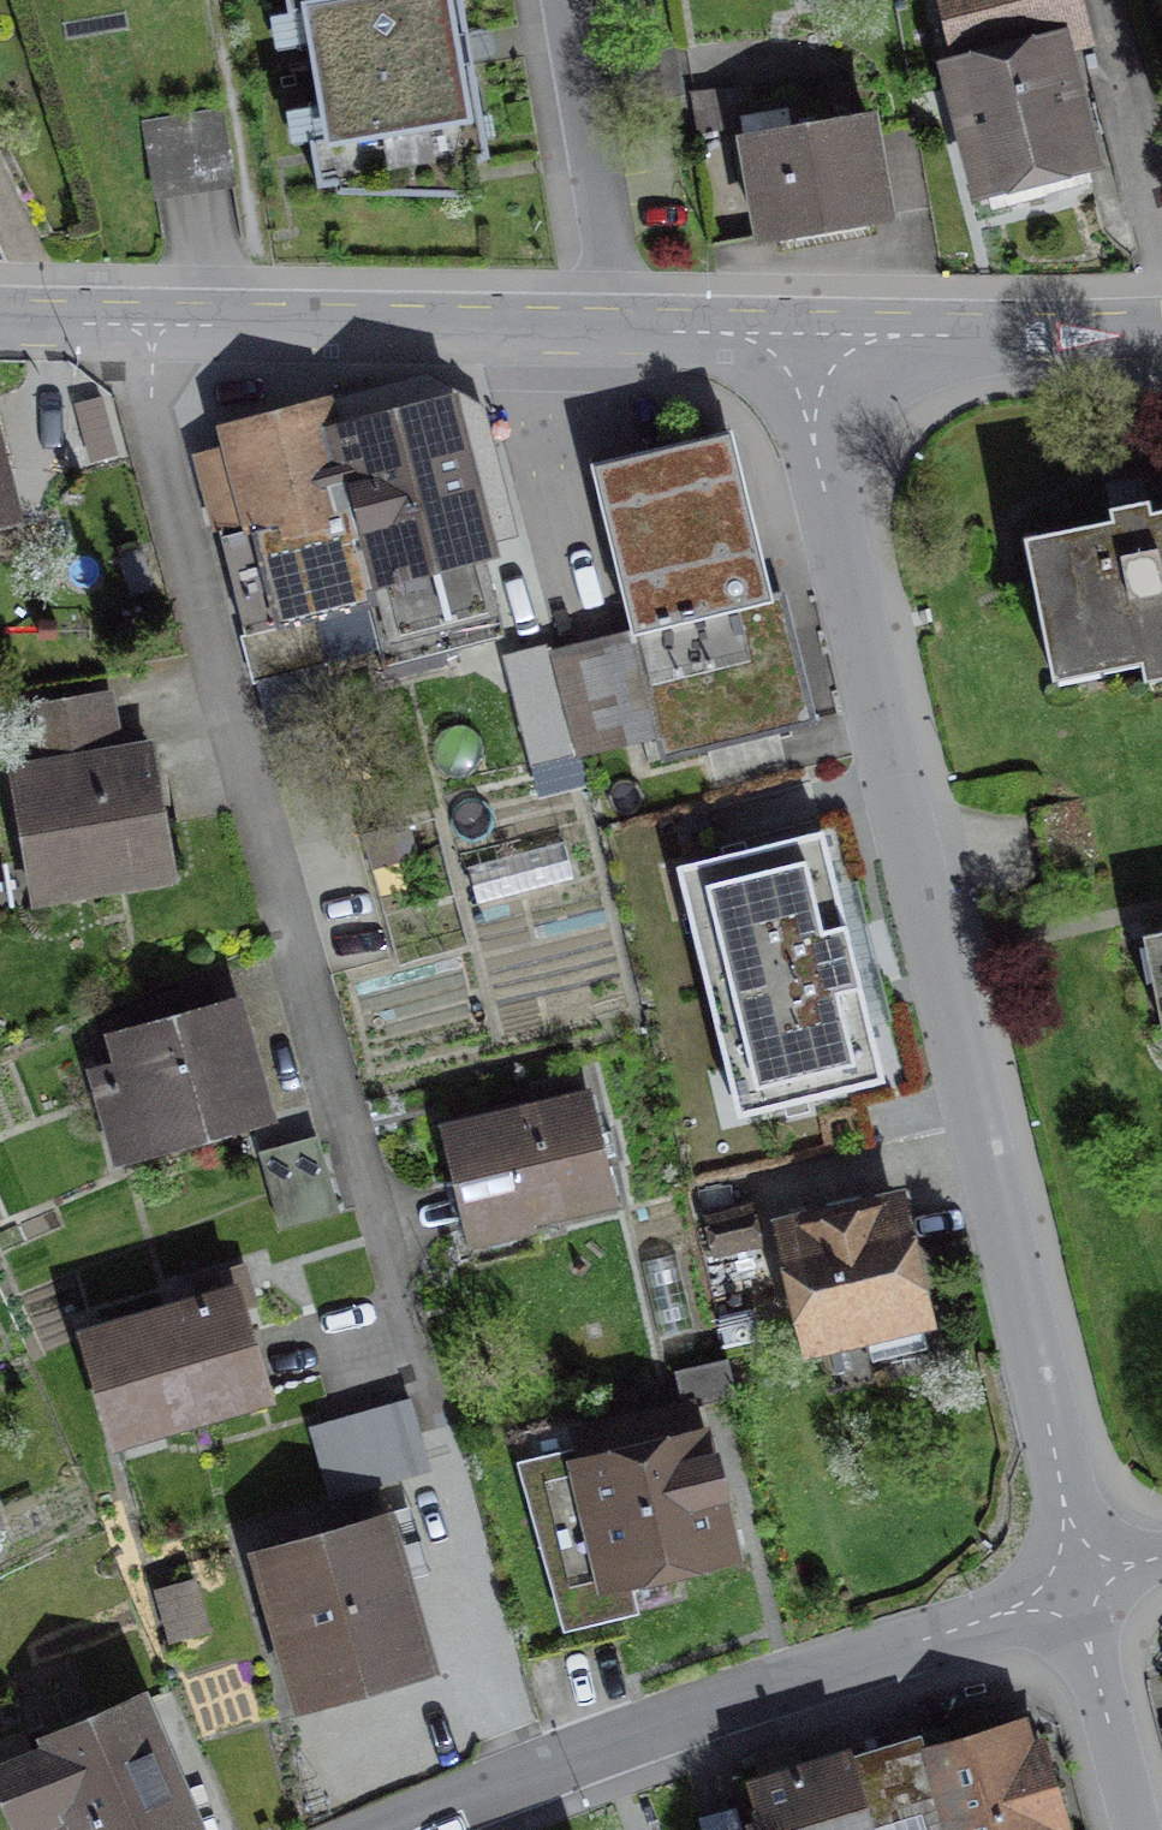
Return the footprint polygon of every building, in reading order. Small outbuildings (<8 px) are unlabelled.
[(444,0),(271,0),(304,190),(322,186),(326,197),(466,201),(454,164),(472,161),(444,0)] [(939,56),(1058,28),(1068,71),(1089,65),(1071,0),(926,0),(939,56)] [(928,78),(965,235),(1099,203),(1058,28),(939,56),(943,74),(928,78)] [(861,138),(729,157),(743,258),(876,239),(861,138)] [(447,402),(331,430),(325,406),(207,435),(214,463),(195,468),(249,691),(324,673),(312,625),(360,613),(373,665),(504,633),(447,402)] [(631,651),(655,744),(663,773),(815,735),(740,437),(597,473),(641,649),(631,651)] [(1011,564),(1038,699),(1124,684),(1129,703),(1161,696),(1161,532),(1142,537),(1139,523),(1099,525),(1100,546),(1011,564)] [(631,651),(547,673),(570,765),(655,744),(631,651)] [(570,765),(547,673),(509,682),(532,775),(570,765)] [(40,769),(2,775),(24,914),(166,892),(144,749),(116,753),(108,701),(31,713),(40,769)] [(819,849),(686,881),(743,1115),(876,1083),(819,849)] [(232,1007),(98,1041),(114,1103),(85,1110),(101,1173),(264,1132),(232,1007)] [(576,1101),(429,1141),(460,1256),(607,1216),(576,1101)] [(282,1224),(340,1209),(321,1134),(263,1149),(282,1224)] [(697,1213),(707,1260),(759,1248),(749,1201),(697,1213)] [(899,1205),(761,1241),(795,1372),(933,1336),(899,1205)] [(229,1298),(61,1344),(92,1455),(260,1408),(229,1298)] [(405,1411),(372,1420),(391,1491),(424,1482),(405,1411)] [(391,1491),(372,1420),(335,1430),(354,1501),(391,1491)] [(326,1509),(354,1501),(335,1430),(306,1438),(326,1509)] [(554,1643),(625,1625),(618,1598),(728,1570),(719,1536),(715,1521),(693,1433),(512,1479),(554,1643)] [(381,1523),(240,1564),(284,1714),(425,1674),(381,1523)] [(201,1598),(156,1610),(170,1660),(214,1648),(201,1598)] [(0,1756),(0,1829),(191,1829),(130,1697),(0,1756)] [(723,1793),(733,1829),(1045,1829),(1016,1729),(916,1757),(911,1740),(723,1793)]
